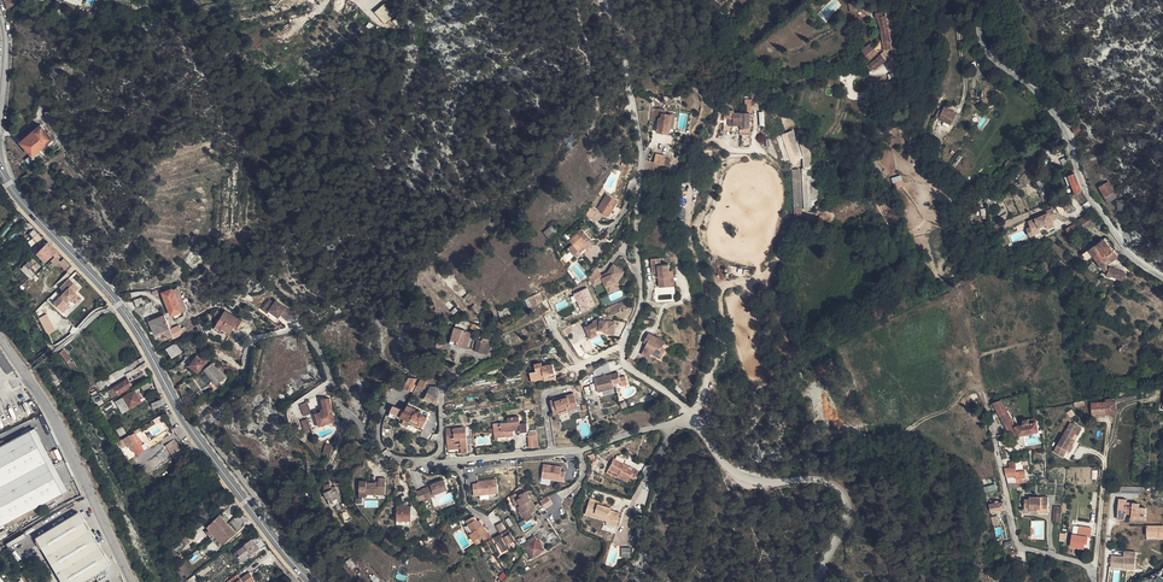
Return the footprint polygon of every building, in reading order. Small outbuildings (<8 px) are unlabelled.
[(7,9),(11,7),(15,4),(16,1),(16,0),(5,0),(4,1),(7,9)] [(386,23),(396,14),(385,2),(375,11),(386,23)] [(819,14),(826,19),(838,4),(836,2),(833,6),(828,2),(819,14)] [(855,2),(851,3),(848,3),(850,12),(858,11),(856,2),(855,2)] [(882,11),(875,13),(877,18),(878,18),(882,31),(883,41),(877,42),(876,42),(877,44),(874,47),(872,46),(870,43),(862,50),(870,60),(879,52),(877,51),(878,50),(884,49),(892,49),(892,39),(887,15),(884,16),(883,16),(882,11)] [(888,58),(883,52),(876,58),(881,64),(887,59),(888,58)] [(876,58),(867,65),(871,71),(874,68),(875,69),(881,64),(876,58)] [(899,70),(901,72),(902,70),(893,63),(891,65),(899,70)] [(951,124),(956,113),(945,107),(940,119),(951,124)] [(651,120),(653,120),(658,121),(656,133),(669,134),(669,129),(671,115),(670,115),(670,113),(667,113),(667,115),(664,114),(664,110),(653,109),(651,120)] [(47,119),(55,116),(53,110),(45,113),(46,117),(47,119)] [(745,113),(733,114),(732,122),(740,122),(740,126),(740,129),(746,129),(750,129),(750,128),(750,119),(750,113),(745,113)] [(957,127),(962,115),(956,113),(951,124),(957,127)] [(759,119),(750,119),(750,128),(759,128),(759,119)] [(40,125),(34,130),(46,143),(52,139),(40,125)] [(46,143),(34,130),(20,141),(32,155),(30,156),(34,160),(38,157),(35,153),(46,143)] [(944,141),(945,142),(950,133),(945,130),(941,136),(940,139),(942,140),(940,142),(942,143),(944,141)] [(793,168),(794,208),(814,208),(814,200),(819,199),(818,176),(812,176),(811,142),(797,143),(797,132),(780,132),(781,160),(803,160),(804,168),(793,168)] [(656,154),(653,163),(663,165),(665,156),(656,154)] [(26,160),(30,164),(34,160),(30,156),(26,160)] [(1082,190),(1074,170),(1067,173),(1075,193),(1082,190)] [(896,187),(905,184),(903,179),(894,182),(896,187)] [(1108,181),(1099,187),(1102,192),(1111,187),(1108,181)] [(80,189),(74,182),(66,189),(73,196),(80,189)] [(1111,187),(1102,192),(1105,197),(1114,192),(1111,187)] [(1105,197),(1108,203),(1117,197),(1114,192),(1105,197)] [(617,201),(606,195),(598,210),(608,216),(617,201)] [(1071,207),(1067,200),(1062,203),(1066,210),(1071,207)] [(591,219),(595,212),(591,209),(592,207),(590,206),(585,215),(591,219)] [(1027,227),(1031,236),(1054,225),(1052,220),(1058,218),(1053,208),(1028,219),(1031,225),(1027,227)] [(1087,215),(1079,219),(1080,221),(1082,224),(1084,228),(1086,226),(1089,224),(1092,228),(1094,230),(1096,229),(1091,223),(1087,215)] [(1080,221),(1069,227),(1071,230),(1082,224),(1080,221)] [(31,228),(25,222),(22,225),(27,231),(31,228)] [(549,237),(555,231),(551,227),(545,232),(549,237)] [(580,253),(593,242),(581,229),(573,236),(574,237),(570,241),(573,244),(568,248),(574,255),(578,250),(580,253)] [(1099,238),(1097,235),(1091,240),(1093,243),(1099,238)] [(1104,239),(1111,249),(1114,246),(1107,237),(1104,239)] [(1105,256),(1113,251),(1111,249),(1104,239),(1096,244),(1101,251),(1105,256)] [(52,246),(47,242),(37,253),(41,257),(47,250),(52,246)] [(594,244),(593,242),(580,253),(578,250),(574,255),(577,258),(581,254),(582,254),(594,244)] [(1093,256),(1101,251),(1096,244),(1083,254),(1087,260),(1093,256)] [(56,251),(52,246),(47,250),(52,255),(53,254),(56,251)] [(47,250),(41,257),(45,261),(52,255),(47,250)] [(1098,262),(1105,256),(1101,251),(1093,256),(1098,262)] [(1098,262),(1104,271),(1108,268),(1106,265),(1117,257),(1113,251),(1105,256),(1098,262)] [(31,258),(27,262),(31,266),(36,262),(31,258)] [(27,262),(25,264),(25,265),(22,268),(21,269),(25,273),(27,270),(29,269),(31,266),(27,262)] [(36,262),(31,266),(36,271),(40,266),(36,262)] [(1092,263),(1088,267),(1093,272),(1096,268),(1092,263)] [(662,265),(651,266),(652,273),(655,273),(658,273),(659,278),(659,288),(671,286),(669,271),(668,264),(662,265)] [(614,273),(619,270),(613,266),(606,274),(607,276),(614,273)] [(1110,267),(1107,274),(1122,280),(1126,273),(1110,267)] [(600,277),(596,268),(588,277),(591,283),(598,280),(601,279),(600,277)] [(623,274),(619,270),(614,273),(607,276),(608,276),(601,279),(598,280),(591,283),(593,287),(603,283),(606,290),(615,286),(614,284),(623,274)] [(77,288),(68,278),(59,288),(63,292),(52,303),(58,309),(63,304),(69,299),(73,304),(79,298),(73,292),(77,288)] [(588,286),(574,293),(583,311),(596,304),(588,286)] [(170,313),(171,316),(181,312),(180,310),(173,291),(172,289),(162,293),(170,313)] [(173,291),(180,310),(185,308),(178,289),(173,291)] [(528,298),(532,306),(543,301),(540,293),(528,298)] [(142,297),(133,301),(137,308),(145,304),(142,297)] [(284,315),(283,316),(287,320),(294,320),(295,311),(289,310),(276,300),(274,303),(269,299),(262,309),(267,313),(269,310),(278,317),(280,315),(281,313),(284,315)] [(457,310),(452,305),(449,308),(454,313),(457,310)] [(481,311),(474,305),(472,308),(478,314),(481,311)] [(505,313),(500,315),(502,321),(514,316),(510,306),(504,309),(505,313)] [(979,307),(972,308),(974,317),(981,315),(979,307)] [(236,325),(239,327),(242,321),(225,310),(215,326),(222,330),(223,328),(231,333),(234,327),(236,325)] [(181,329),(179,325),(174,327),(171,329),(170,329),(164,315),(150,321),(155,334),(157,334),(166,330),(169,337),(170,340),(184,334),(184,335),(188,333),(185,327),(181,329)] [(587,334),(594,331),(598,329),(604,328),(604,332),(613,334),(614,321),(598,320),(598,318),(591,320),(592,322),(583,326),(587,334)] [(222,330),(215,326),(214,328),(220,333),(221,331),(229,336),(231,333),(223,328),(222,330)] [(487,354),(490,344),(489,343),(482,341),(477,340),(477,339),(470,336),(471,333),(464,331),(465,330),(454,327),(450,343),(467,348),(467,347),(475,350),(487,354)] [(664,342),(648,334),(645,340),(648,341),(646,344),(641,354),(648,358),(651,353),(660,358),(664,349),(661,348),(664,343),(664,342)] [(176,343),(166,350),(172,359),(182,352),(176,343)] [(59,352),(67,362),(70,359),(71,358),(63,349),(59,352)] [(7,375),(13,370),(0,352),(0,365),(7,375)] [(197,357),(204,363),(207,359),(200,354),(197,357)] [(205,363),(204,363),(197,357),(196,357),(194,360),(190,365),(198,372),(205,363)] [(147,379),(152,376),(146,362),(135,369),(137,372),(138,372),(142,370),(144,374),(147,379)] [(213,389),(215,392),(218,390),(218,388),(215,385),(219,382),(222,386),(226,383),(224,379),(225,378),(213,363),(205,370),(213,380),(209,384),(213,389)] [(541,363),(534,365),(535,371),(530,373),(531,381),(544,378),(544,380),(556,378),(552,364),(542,366),(541,363)] [(627,384),(625,376),(619,378),(618,373),(594,379),(598,393),(614,388),(613,385),(620,383),(621,386),(627,384)] [(410,381),(408,378),(403,388),(413,393),(417,386),(422,389),(429,378),(410,381)] [(115,387),(119,394),(132,386),(128,379),(115,387)] [(151,387),(148,382),(140,386),(143,392),(151,387)] [(438,398),(438,397),(438,387),(430,386),(427,392),(438,398)] [(993,404),(995,408),(1012,437),(1031,433),(1029,420),(1024,421),(1024,425),(1018,426),(1016,427),(1012,419),(1004,405),(1006,404),(1008,403),(1032,395),(1031,390),(993,403),(993,404)] [(141,401),(135,391),(116,401),(122,412),(141,401)] [(438,405),(438,398),(427,392),(424,398),(438,405)] [(567,410),(578,407),(573,393),(554,399),(555,403),(551,404),(554,414),(558,413),(557,413),(558,412),(558,410),(566,407),(567,410)] [(193,402),(191,398),(189,395),(183,398),(186,406),(193,402)] [(1102,411),(1102,415),(1116,414),(1116,403),(1136,400),(1136,396),(1115,400),(1115,402),(1112,402),(1112,399),(1106,400),(1106,402),(1092,403),(1092,411),(1102,411)] [(154,408),(163,404),(161,399),(152,403),(154,408)] [(320,425),(332,422),(334,421),(330,399),(319,399),(322,411),(316,413),(320,425)] [(393,405),(390,411),(404,418),(409,421),(407,423),(416,428),(421,420),(425,422),(427,417),(421,414),(421,413),(421,412),(421,411),(420,411),(418,410),(417,411),(416,412),(414,410),(415,408),(407,404),(404,410),(393,405)] [(305,429),(312,427),(309,417),(302,419),(305,429)] [(501,431),(501,437),(513,435),(513,430),(520,429),(520,432),(528,431),(527,423),(520,424),(519,417),(507,418),(507,422),(492,424),(493,431),(501,431)] [(1038,432),(1036,418),(1029,420),(1031,433),(1038,432)] [(421,430),(425,422),(421,420),(416,428),(421,430)] [(1075,434),(1078,428),(1071,423),(1054,453),(1062,458),(1067,450),(1070,452),(1073,447),(1072,446),(1069,444),(1072,439),(1075,434)] [(466,438),(474,438),(473,426),(446,428),(448,453),(467,452),(467,451),(467,447),(466,438)] [(121,436),(126,433),(122,427),(117,429),(121,436)] [(138,440),(139,439),(136,434),(140,431),(141,430),(140,428),(133,432),(134,433),(131,435),(130,435),(127,436),(129,439),(133,447),(135,450),(138,455),(145,451),(141,444),(138,440)] [(46,461),(29,430),(0,446),(0,486),(46,461)] [(529,448),(538,447),(536,435),(529,435),(528,436),(529,448)] [(179,463),(188,458),(174,438),(166,444),(179,463)] [(123,441),(122,439),(114,445),(117,451),(120,450),(123,448),(122,447),(127,445),(125,441),(124,440),(123,441)] [(326,442),(324,452),(331,454),(334,444),(326,442)] [(622,466),(624,464),(614,459),(608,469),(619,474),(617,477),(627,482),(630,477),(634,479),(638,471),(634,469),(633,472),(628,469),(622,466)] [(46,461),(0,486),(0,526),(44,503),(45,506),(52,502),(51,500),(63,493),(46,461)] [(566,471),(562,470),(563,465),(544,462),(542,476),(564,481),(566,471)] [(1015,468),(1004,469),(1006,478),(1007,478),(1008,483),(1017,483),(1019,483),(1019,478),(1023,478),(1026,478),(1025,471),(1016,472),(1015,468)] [(619,474),(608,469),(606,473),(617,478),(617,477),(619,474)] [(367,482),(360,481),(360,497),(366,497),(366,494),(386,495),(386,478),(379,478),(379,483),(367,483),(367,482)] [(473,481),(474,495),(499,493),(497,478),(473,481)] [(431,488),(422,491),(425,499),(426,500),(434,496),(433,494),(447,489),(443,480),(430,485),(431,488)] [(144,495),(138,484),(135,486),(141,496),(144,495)] [(334,491),(330,484),(325,486),(325,491),(332,505),(342,500),(337,489),(334,491)] [(1109,487),(1109,495),(1140,496),(1140,487),(1109,487)] [(422,491),(421,489),(416,491),(420,501),(425,499),(422,491)] [(448,493),(447,489),(433,494),(435,498),(448,493)] [(519,507),(524,516),(527,521),(534,517),(531,513),(537,510),(531,500),(530,500),(525,491),(519,495),(521,497),(513,501),(517,508),(519,507)] [(521,497),(519,495),(518,493),(513,496),(513,498),(512,499),(513,501),(521,497)] [(1029,511),(1037,511),(1038,511),(1038,510),(1048,510),(1048,498),(1029,497),(1029,500),(1024,500),(1025,508),(1029,508),(1029,511)] [(1126,506),(1127,502),(1127,500),(1118,499),(1117,519),(1125,520),(1125,514),(1131,514),(1131,516),(1138,516),(1138,519),(1145,520),(1146,508),(1140,508),(1140,504),(1132,503),(1132,506),(1126,506)] [(598,504),(589,501),(585,515),(607,521),(608,517),(612,518),(612,520),(617,521),(620,513),(610,510),(610,508),(603,506),(598,504)] [(1001,516),(1007,515),(1004,502),(999,503),(998,501),(990,503),(991,505),(990,505),(991,513),(1000,511),(1001,516)] [(58,581),(118,581),(110,565),(73,504),(25,533),(58,581)] [(411,524),(412,506),(398,505),(397,523),(411,524)] [(1061,521),(1062,512),(1054,511),(1053,520),(1061,521)] [(215,534),(227,524),(220,516),(209,527),(210,528),(215,534)] [(481,536),(487,532),(484,527),(480,520),(478,521),(475,517),(474,517),(473,516),(472,517),(466,521),(468,524),(472,532),(469,534),(476,545),(481,542),(480,540),(478,538),(481,536)] [(608,517),(607,521),(606,523),(616,526),(617,521),(612,520),(612,518),(608,517)] [(500,533),(506,529),(502,522),(496,526),(500,533)] [(223,544),(235,533),(227,524),(215,534),(221,541),(223,544)] [(464,526),(469,534),(472,532),(468,524),(464,526)] [(1147,524),(1147,538),(1162,538),(1162,524),(1147,524)] [(1092,529),(1079,527),(1078,536),(1072,535),(1071,547),(1085,549),(1085,544),(1088,544),(1088,537),(1091,537),(1092,529)] [(215,534),(210,528),(206,531),(212,537),(215,534)] [(515,540),(508,529),(494,538),(497,543),(499,541),(504,551),(510,547),(508,544),(515,540)] [(483,538),(485,542),(491,538),(487,532),(481,536),(483,538)] [(221,541),(215,534),(212,537),(218,544),(221,541)] [(267,544),(259,534),(244,545),(245,545),(237,551),(240,554),(239,556),(243,562),(252,554),(251,554),(259,547),(260,549),(267,544)] [(394,541),(386,536),(384,541),(392,545),(394,541)] [(533,557),(544,550),(534,536),(527,541),(522,544),(522,545),(525,549),(526,548),(533,557)] [(1124,555),(1112,554),(1111,567),(1135,569),(1137,551),(1125,549),(1124,555)] [(240,554),(237,551),(235,553),(242,562),(243,562),(239,556),(240,554)] [(20,574),(24,580),(22,581),(23,581),(32,581),(25,571),(20,574)] [(255,579),(250,572),(238,581),(236,581),(251,581),(255,579)]
